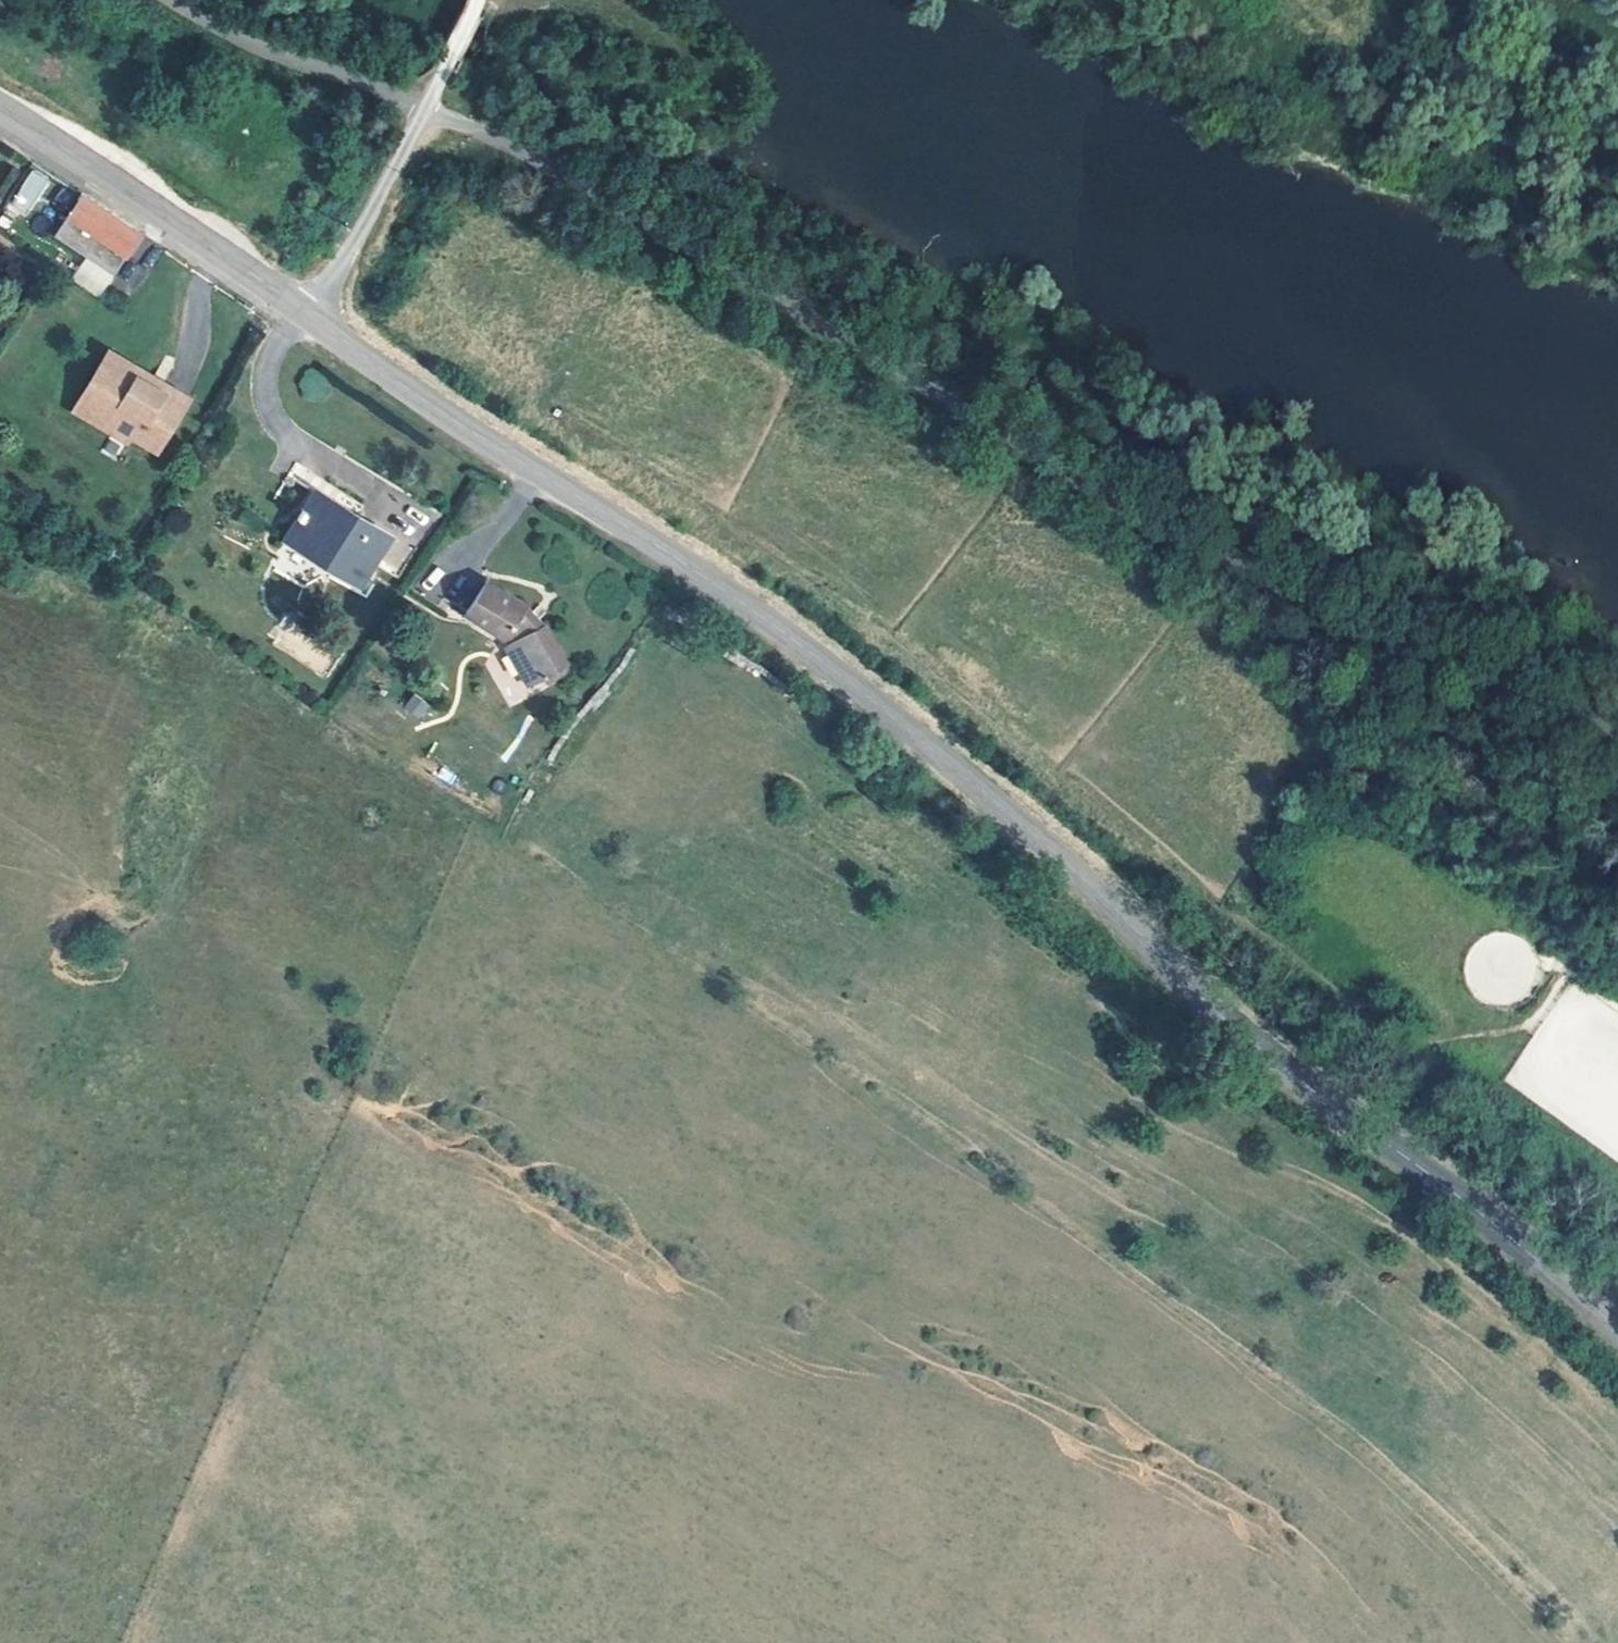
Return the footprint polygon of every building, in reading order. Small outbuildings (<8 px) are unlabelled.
[(120,258),(137,235),(82,194),(74,204),(36,176),(12,208),(39,227),(45,220),(51,225),(56,218),(63,223),(67,218),(120,258)] [(74,406),(127,438),(155,455),(188,401),(108,352),(74,406)] [(123,445),(127,438),(74,406),(70,412),(123,445)] [(373,521),(312,483),(302,496),(326,512),(299,551),(370,596),(397,552),(369,532),(373,521)] [(495,640),(504,657),(499,660),(514,698),(559,676),(542,637),(533,640),(519,619),(522,615),(484,591),(463,617),(495,640)] [(412,693),(403,709),(422,721),(432,705),(412,693)] [(1537,1102),(1562,1120),(1570,1120),(1570,1131),(1617,1164),(1617,1015),(1595,1000),(1586,1000),(1585,1037),(1573,1054),(1580,1059),(1568,1077),(1555,1077),(1545,1092),(1586,1093),(1570,1115),(1552,1103),(1537,1102)]
